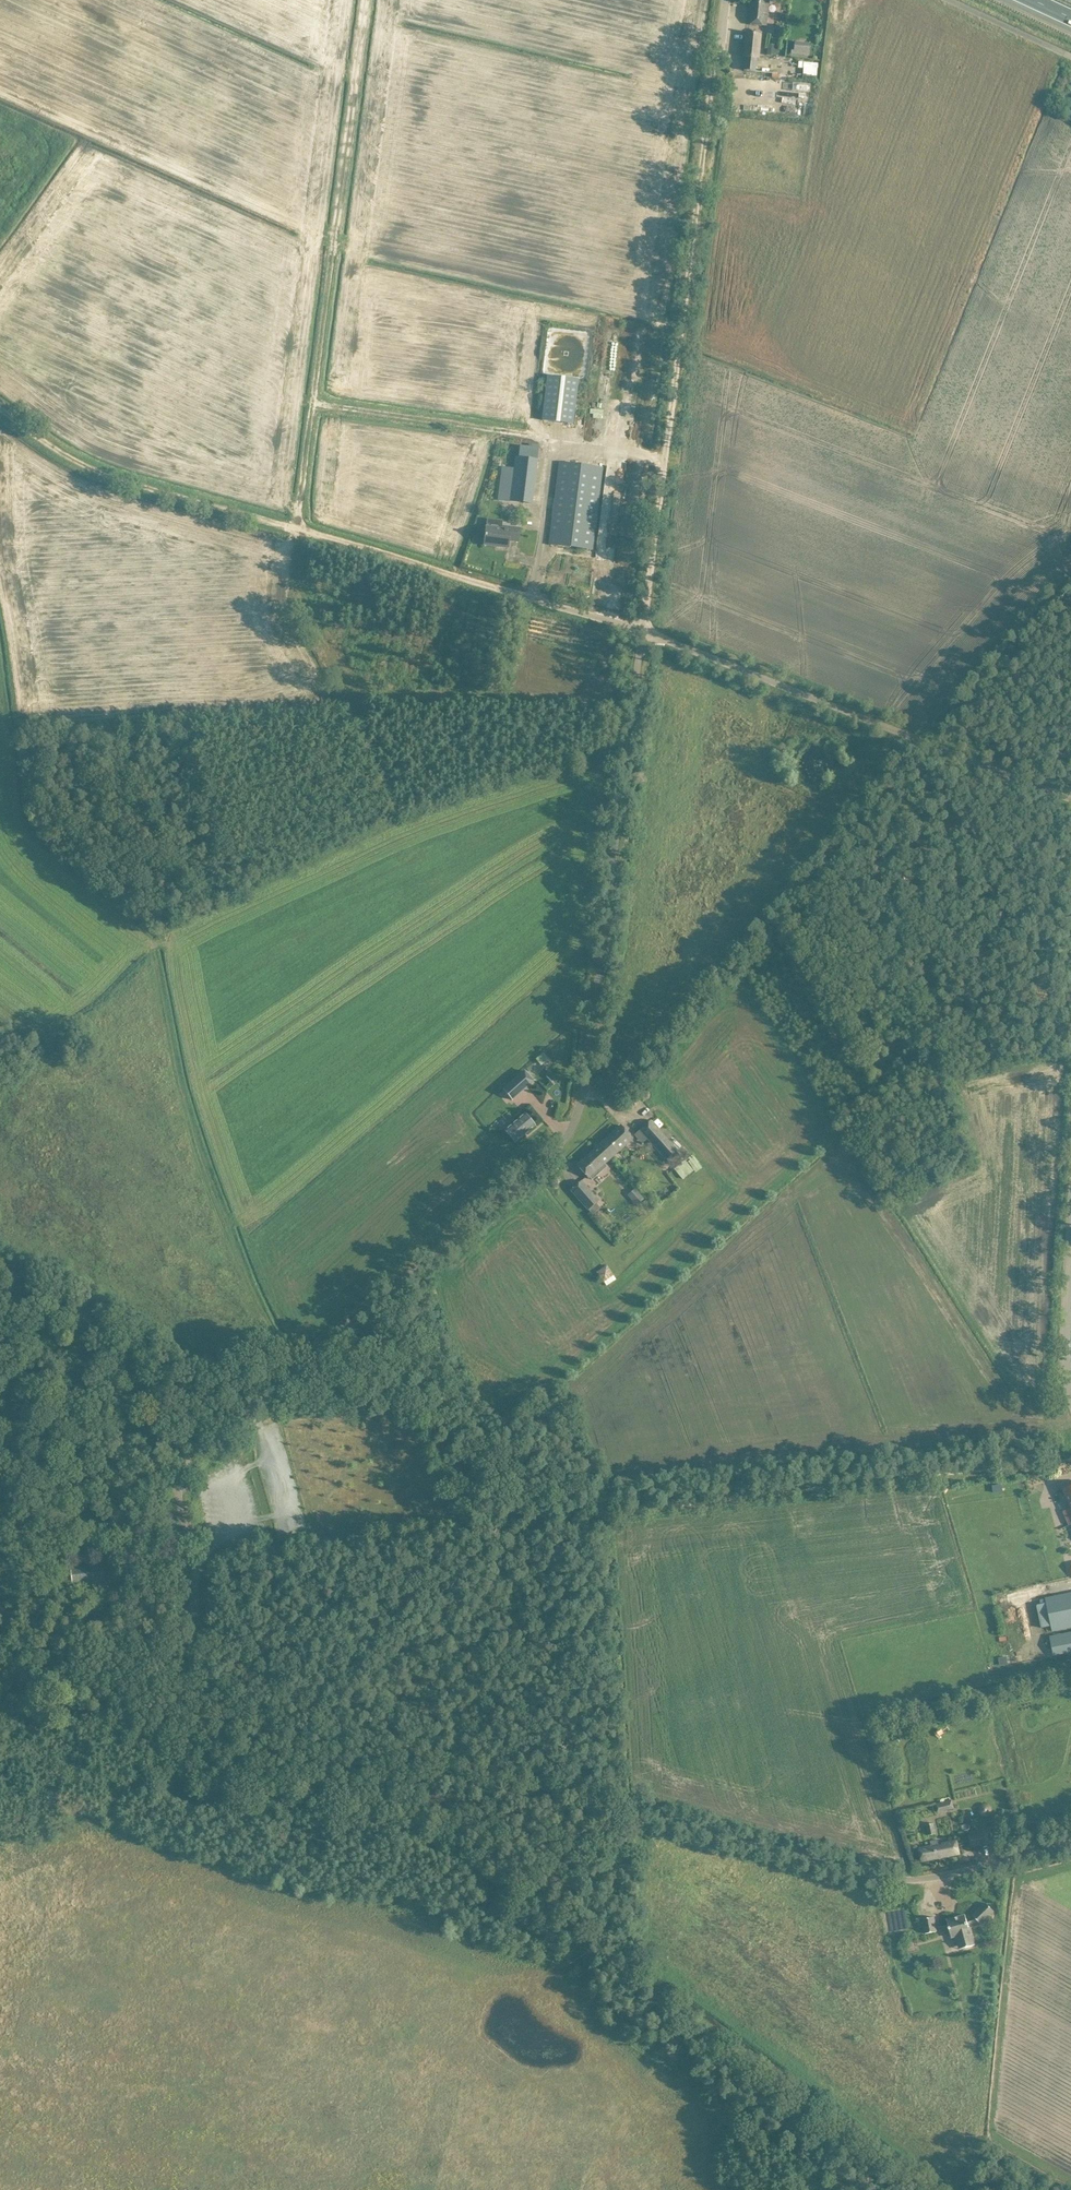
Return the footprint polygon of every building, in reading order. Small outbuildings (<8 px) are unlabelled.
[(766,26),(769,0),(752,0),(749,24),(766,26)] [(745,58),(744,71),(755,72),(756,59),(758,59),(761,34),(745,33),(743,58),(745,58)] [(792,51),(791,54),(794,55),(809,56),(810,44),(795,43),(794,51),(792,51)] [(767,54),(775,55),(777,45),(768,44),(767,54)] [(815,70),(804,69),(803,80),(814,81),(815,70)] [(541,420),(573,424),(578,379),(547,375),(541,420)] [(498,500),(532,504),(539,445),(532,445),(532,447),(520,446),(518,458),(515,457),(514,470),(501,469),(498,500)] [(549,544),(592,550),(602,468),(559,463),(549,544)] [(486,527),(485,534),(484,545),(508,548),(509,541),(518,542),(520,528),(503,526),(502,529),(486,527)] [(502,1091),(512,1101),(532,1081),(523,1071),(502,1091)] [(524,1114),(504,1131),(515,1143),(535,1126),(524,1114)] [(650,1121),(634,1136),(640,1144),(646,1138),(666,1160),(677,1150),(650,1121)] [(621,1126),(599,1145),(611,1159),(632,1139),(621,1126)] [(611,1159),(599,1145),(577,1165),(589,1178),(611,1159)] [(688,1164),(674,1168),(679,1180),(692,1176),(688,1164)] [(571,1190),(588,1210),(598,1200),(581,1181),(571,1190)] [(664,1196),(658,1191),(653,1196),(663,1206),(677,1191),(672,1187),(664,1196)] [(650,1205),(635,1189),(627,1197),(642,1213),(650,1205)] [(596,1272),(603,1282),(613,1275),(606,1265),(596,1272)] [(1002,1483),(993,1485),(994,1492),(1003,1490),(1002,1483)] [(70,1568),(72,1584),(73,1584),(73,1583),(88,1581),(87,1580),(104,1578),(106,1574),(106,1570),(102,1566),(86,1568),(86,1567),(71,1569),(71,1568),(70,1568)] [(1046,1598),(1052,1631),(1070,1627),(1070,1593),(1046,1598)] [(1051,1637),(1054,1655),(1070,1652),(1070,1633),(1051,1637)] [(994,1789),(1006,1784),(1004,1778),(992,1783),(994,1789)] [(935,1803),(937,1812),(954,1808),(952,1799),(935,1803)] [(977,1812),(977,1814),(979,1816),(981,1818),(984,1819),(986,1819),(989,1818),(991,1816),(992,1814),(993,1811),(993,1808),(991,1806),(990,1804),(987,1803),(984,1803),(982,1803),(980,1804),(978,1806),(977,1809),(977,1812)] [(926,1824),(928,1835),(936,1833),(934,1823),(926,1824)] [(989,1828),(968,1833),(971,1847),(993,1842),(989,1828)] [(930,1841),(931,1846),(919,1848),(922,1861),(959,1854),(957,1841),(939,1844),(938,1840),(930,1841)] [(973,1916),(981,1924),(994,1911),(986,1903),(973,1916)] [(947,1920),(948,1925),(952,1938),(957,1937),(961,1949),(976,1945),(971,1927),(969,1928),(968,1923),(965,1915),(947,1920)] [(923,1919),(925,1934),(937,1932),(934,1917),(923,1919)]
